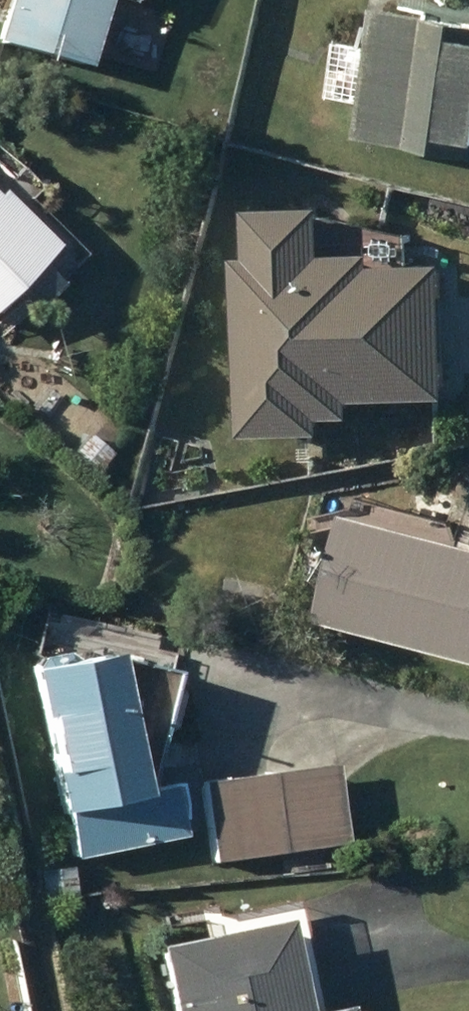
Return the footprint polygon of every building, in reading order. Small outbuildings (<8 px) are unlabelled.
[(0,36),(92,62),(109,0),(11,0),(0,36)] [(338,97),(368,102),(363,135),(468,151),(468,14),(385,2),(375,72),(342,67),(338,97)] [(58,238),(5,187),(0,192),(0,299),(58,238)] [(299,425),(299,409),(333,409),(333,388),(409,388),(437,387),(437,262),(365,262),(365,249),(318,249),(317,204),(243,204),(243,221),(243,245),(243,250),(238,250),(243,427),(299,425)] [(73,453),(95,473),(114,452),(92,432),(73,453)] [(340,609),(468,645),(468,538),(367,510),(340,609)] [(67,769),(59,770),(66,808),(70,808),(79,855),(190,833),(180,781),(150,787),(123,648),(55,662),(54,656),(37,660),(48,712),(55,710),(67,769)] [(338,760),(205,784),(218,862),(352,839),(338,760)] [(164,944),(177,1010),(311,1010),(293,919),(164,944)]
